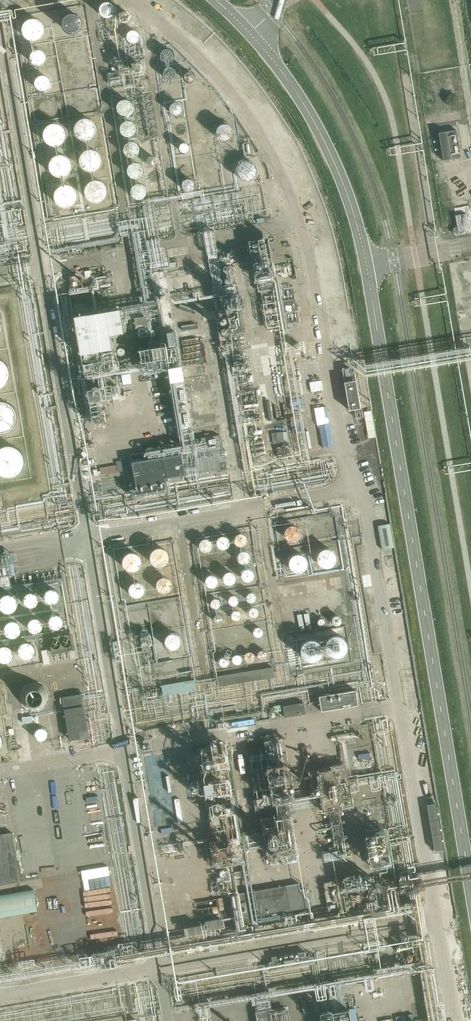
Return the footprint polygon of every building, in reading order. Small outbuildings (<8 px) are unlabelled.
[(115,5),(114,1),(113,0),(99,0),(98,2),(98,5),(98,8),(100,11),(102,12),(106,14),(109,13),(112,11),(114,9),(115,5)] [(83,16),(83,13),(81,10),(79,8),(77,7),(74,6),(70,6),(67,8),(65,10),(64,11),(63,13),(63,15),(63,19),(65,23),(67,24),(69,25),(72,26),(76,26),(79,24),(81,23),(82,21),(83,18),(83,16)] [(43,23),(43,20),(43,19),(41,16),(39,15),(37,14),(34,13),(30,14),(27,16),(26,18),(25,19),(25,21),(25,23),(26,27),(27,28),(28,30),(31,32),(35,32),(38,31),(41,29),(43,26),(43,23)] [(123,38),(123,35),(121,33),(119,32),(117,31),(114,32),(112,33),(111,35),(110,37),(110,40),(112,42),(113,44),(116,44),(119,44),(121,43),(122,41),(123,38)] [(173,53),(172,50),(171,48),(169,47),(166,46),(163,47),(161,48),(159,50),(159,53),(159,55),(161,57),(162,59),(165,60),(168,60),(170,58),(172,56),(173,53)] [(46,56),(46,53),(44,50),(42,48),(39,47),(35,48),(33,49),(32,50),(30,52),(29,56),(30,58),(31,61),(33,63),(36,64),(37,64),(41,64),(43,62),(45,60),(46,56)] [(125,55),(125,54),(125,51),(123,49),(121,48),(119,47),(116,47),(113,49),(111,51),(111,54),(111,57),(112,59),(114,60),(115,61),(118,62),(121,61),(123,60),(125,58),(125,55)] [(127,71),(126,68),(125,66),(123,65),(120,64),(118,65),(116,66),(114,69),(114,71),(114,73),(116,75),(118,76),(120,77),(122,77),(125,76),(126,74),(127,71)] [(176,72),(176,70),(175,67),(173,66),(170,65),(167,66),(165,67),(163,69),(163,72),(163,74),(165,77),(167,78),(169,79),(172,78),(174,77),(176,75),(176,72)] [(51,82),(51,81),(50,78),(49,76),(46,74),(43,73),(40,73),(39,74),(37,75),(35,78),(34,81),(35,84),(37,87),(38,88),(40,89),(42,89),(45,89),(47,88),(49,87),(50,84),(51,82)] [(131,87),(130,84),(128,81),(126,80),(123,79),(120,80),(118,82),(116,84),(116,87),(116,90),(118,92),(121,94),(123,94),(126,94),(128,92),(130,90),(131,87)] [(133,107),(133,104),(131,101),(130,100),(128,99),(125,98),(122,99),(120,100),(119,101),(118,103),(117,106),(117,110),(119,112),(121,114),(124,115),(127,115),(129,114),(130,113),(133,110),(133,107)] [(183,107),(182,105),(181,103),(179,101),(177,101),(174,101),(172,102),(171,104),(170,107),(170,109),(171,111),(173,113),(176,114),(179,113),(181,112),(182,110),(183,107)] [(97,128),(96,124),(95,121),(94,120),(92,118),(90,117),(88,117),(85,116),(83,117),(81,117),(78,120),(76,121),(75,124),(74,128),(75,132),(76,134),(78,136),(80,137),(81,138),(85,139),(89,139),(91,138),(93,136),(96,133),(97,131),(97,128)] [(136,128),(137,127),(136,124),(135,122),(133,121),(132,120),(129,120),(126,120),(124,122),(122,124),(121,127),(122,130),(123,133),(126,134),(128,135),(131,135),(134,133),(136,131),(136,128)] [(66,134),(66,133),(66,130),(66,128),(65,126),(63,124),(61,123),(59,122),(57,121),(55,121),(52,121),(50,122),(48,123),(46,124),(44,126),(43,128),(42,130),(42,133),(43,137),(43,139),(45,141),(46,142),(49,144),(51,145),(53,145),(55,145),(58,144),(62,142),(64,140),(65,138),(66,136),(66,134)] [(231,130),(231,127),(229,125),(227,123),(225,123),(222,123),(219,124),(217,127),(217,130),(217,133),(219,135),(221,137),(224,137),(226,137),(229,136),(231,133),(231,130)] [(443,161),(460,158),(456,130),(438,133),(443,161)] [(139,147),(139,146),(139,143),(137,141),(135,139),(132,139),(129,139),(126,141),(125,143),(124,146),(124,149),(126,151),(128,153),(131,154),(134,154),(137,152),(139,149),(139,147)] [(235,150),(234,147),(233,144),(231,143),(229,142),(227,142),(224,142),(222,143),(220,144),(219,147),(218,150),(219,153),(220,156),(223,157),(226,158),(229,158),(232,156),(234,153),(235,150)] [(103,159),(103,158),(102,156),(102,154),(101,152),(99,150),(97,148),(96,148),(91,147),(89,147),(87,147),(85,148),(83,150),(81,152),(80,153),(80,155),(79,158),(80,162),(81,164),(82,166),(84,168),(86,169),(90,170),(94,170),(96,169),(98,167),(100,165),(102,163),(102,161),(103,159)] [(70,168),(70,167),(70,164),(69,162),(67,159),(65,158),(64,157),(60,155),(57,155),(54,156),(52,158),(50,159),(49,161),(48,162),(47,165),(47,167),(48,171),(49,173),(50,175),(52,177),(54,178),(56,178),(59,179),(61,179),(63,178),(66,176),(68,174),(69,172),(70,170),(70,168)] [(143,169),(142,166),(141,163),(138,162),(135,161),(132,162),(129,163),(128,166),(127,169),(128,171),(129,174),(131,176),(134,177),(137,177),(139,176),(140,175),(142,172),(143,169)] [(256,170),(256,168),(255,166),(253,163),(250,162),(247,161),(243,161),(242,162),(240,163),(238,166),(237,168),(237,170),(237,173),(238,175),(239,177),(242,179),(246,180),(249,179),(251,178),(253,177),(254,176),(255,174),(256,170)] [(109,191),(109,190),(109,188),(108,186),(106,182),(103,179),(100,178),(98,178),(96,178),(93,179),(90,180),(88,181),(86,183),(85,186),(84,190),(85,193),(85,195),(86,197),(88,199),(90,200),(91,201),(96,202),(98,202),(101,202),(103,201),(105,199),(107,197),(108,195),(108,193),(109,191)] [(457,235),(465,234),(465,233),(466,233),(466,232),(466,231),(470,231),(470,209),(469,210),(463,178),(449,180),(457,228),(456,228),(455,229),(454,229),(454,230),(454,231),(453,231),(453,232),(454,233),(454,234),(455,234),(456,235),(457,235)] [(148,190),(147,187),(146,184),(144,183),(140,182),(137,182),(134,184),(133,187),(132,190),(133,193),(134,196),(137,197),(139,198),(142,198),(145,196),(147,194),(148,190)] [(75,198),(75,197),(74,193),(74,192),(72,190),(69,187),(67,187),(65,186),(62,186),(61,187),(59,187),(57,189),(54,193),(53,195),(53,197),(54,201),(55,203),(56,205),(57,206),(60,207),(64,208),(66,208),(68,207),(72,205),(74,202),(75,200),(75,198)] [(217,296),(229,360),(247,357),(235,292),(217,296)] [(120,309),(75,316),(80,354),(111,350),(109,334),(124,332),(120,309)] [(164,346),(139,350),(141,362),(166,358),(164,346)] [(9,378),(8,366),(0,358),(0,388),(9,378)] [(357,397),(359,409),(372,407),(365,365),(347,368),(352,398),(357,397)] [(6,431),(16,420),(15,408),(7,401),(0,401),(0,431),(6,431)] [(320,408),(325,443),(331,442),(327,407),(320,408)] [(1,474),(14,475),(24,465),(23,452),(15,445),(3,445),(0,447),(0,472),(1,474)] [(185,475),(185,473),(214,470),(214,471),(220,470),(218,463),(225,461),(223,446),(209,450),(182,454),(132,462),(136,491),(167,486),(166,479),(185,475)] [(118,466),(101,466),(101,474),(118,473),(118,466)] [(389,520),(376,523),(380,549),(393,547),(389,520)] [(301,540),(300,526),(286,527),(287,541),(301,540)] [(244,545),(246,535),(238,533),(235,543),(244,545)] [(217,544),(226,548),(230,539),(220,535),(217,544)] [(199,546),(208,552),(213,544),(205,538),(199,546)] [(169,558),(169,556),(168,553),(166,551),(164,549),(162,548),(158,548),(155,549),(153,550),(151,551),(150,555),(149,558),(150,561),(152,565),(155,566),(159,568),(161,567),(163,567),(166,565),(168,562),(169,558)] [(241,549),(237,560),(247,564),(251,553),(241,549)] [(334,560),(334,557),(332,554),(330,552),(326,551),(323,552),(320,553),(318,556),(317,559),(317,562),(319,565),(321,567),(323,568),(325,568),(328,568),(330,567),(332,566),(334,563),(334,560)] [(140,564),(140,563),(140,560),(139,558),(138,556),(135,554),(131,553),(128,554),(126,554),(124,556),(122,558),(121,559),(121,563),(121,565),(121,567),(123,570),(126,572),(130,573),(133,573),(137,571),(139,568),(140,566),(140,564)] [(306,564),(306,561),(304,558),(302,557),(301,556),(297,556),(295,556),(292,558),(290,561),(290,564),(290,567),(292,570),(295,572),(297,572),(301,572),(304,570),(306,567),(306,564)] [(12,578),(10,565),(0,566),(0,580),(12,578)] [(252,581),(255,571),(244,567),(241,577),(252,581)] [(213,574),(206,579),(211,587),(219,582),(213,574)] [(171,587),(171,583),(169,581),(166,579),(164,578),(161,579),(158,580),(156,583),(155,586),(155,589),(157,592),(160,594),(163,595),(165,595),(167,594),(169,592),(171,590),(171,587)] [(143,591),(143,588),(141,586),(138,584),(135,583),(132,584),(129,586),(128,588),(127,591),(128,594),(130,597),(132,599),(135,599),(138,599),(141,597),(142,595),(143,591)] [(67,593),(67,592),(66,590),(66,589),(64,587),(63,585),(61,585),(58,584),(54,585),(52,587),(51,590),(50,593),(51,596),(53,598),(56,600),(58,601),(61,600),(64,598),(66,596),(67,593)] [(45,598),(45,597),(44,594),(43,592),(41,590),(37,589),(34,589),(31,591),(29,593),(29,595),(28,597),(29,600),(30,603),(33,604),(36,605),(39,605),(41,604),(42,603),(44,601),(45,598)] [(22,602),(21,599),(20,596),(17,594),(14,594),(12,594),(11,594),(8,596),(6,599),(5,601),(5,603),(6,605),(8,608),(10,609),(13,610),(16,610),(19,608),(21,605),(22,602)] [(175,615),(175,614),(174,612),(173,609),(171,608),(167,606),(166,606),(164,607),(161,608),(159,611),(159,614),(159,617),(161,620),(162,621),(164,622),(166,622),(169,622),(172,621),(174,618),(175,615)] [(69,616),(68,613),(67,610),(65,609),(64,608),(61,608),(58,608),(56,609),(55,610),(53,613),(53,616),(53,619),(55,621),(57,623),(60,624),(63,624),(66,622),(68,620),(69,616)] [(149,620),(149,619),(148,616),(147,614),(144,612),(141,611),(138,612),(136,612),(135,613),(133,616),(132,619),(133,622),(134,625),(137,627),(140,628),(143,627),(146,626),(148,623),(149,620)] [(48,621),(48,617),(46,615),(43,613),(40,612),(37,613),(35,615),(33,617),(32,621),(32,623),(33,624),(35,627),(37,628),(40,629),(43,628),(46,627),(48,624),(48,621)] [(25,626),(25,625),(25,624),(25,622),(23,619),(20,618),(16,617),(13,618),(11,620),(10,623),(9,626),(10,629),(11,631),(13,632),(14,633),(17,634),(20,633),(22,632),(23,631),(25,629),(25,626)] [(72,633),(50,637),(52,652),(75,649),(72,633)] [(179,643),(178,640),(176,637),(174,636),(172,635),(169,636),(166,637),(165,640),(164,643),(165,645),(166,647),(168,649),(171,650),(174,650),(177,648),(178,646),(179,643)] [(152,645),(152,644),(152,641),(150,639),(148,637),(144,636),(142,636),(138,638),(136,641),(136,643),(135,644),(136,648),(138,650),(140,652),(143,653),(145,653),(147,652),(150,651),(151,648),(152,645)] [(350,648),(349,644),(347,641),(344,639),(341,638),(337,639),(336,639),(334,641),(332,644),(331,647),(331,651),(332,652),(333,654),(336,656),(340,657),(343,657),(345,656),(347,655),(349,652),(350,650),(350,648)] [(328,651),(328,650),(327,647),(325,644),(322,641),(319,640),(315,641),(314,641),(311,643),(309,646),(308,648),(308,650),(309,653),(311,657),(314,659),(317,660),(321,659),(324,657),(327,655),(327,653),(328,651)] [(34,651),(34,650),(34,648),(34,647),(32,644),(29,643),(25,642),(22,643),(20,645),(19,648),(18,651),(19,654),(20,656),(22,657),(23,658),(27,659),(29,658),(31,657),(32,656),(34,654),(34,651)] [(14,653),(14,651),(14,650),(12,647),(9,646),(5,645),(2,646),(0,648),(0,659),(2,660),(3,661),(6,662),(9,661),(11,660),(12,659),(14,657),(14,654),(14,653)] [(275,667),(217,676),(219,685),(276,676),(275,667)] [(195,680),(161,686),(163,695),(197,689),(195,680)] [(51,701),(50,698),(49,695),(49,693),(46,691),(45,690),(42,688),(40,688),(36,687),(34,688),(31,689),(29,690),(27,692),(26,694),(24,696),(24,699),(24,702),(24,704),(25,707),(26,709),(28,711),(30,712),(32,714),(35,715),(38,715),(43,714),(45,712),(47,710),(49,709),(50,706),(51,704),(51,701)] [(356,690),(320,696),(322,711),(358,705),(356,690)] [(82,694),(62,697),(70,740),(89,737),(82,694)] [(304,702),(284,706),(285,717),(306,714),(304,702)] [(45,739),(47,731),(38,728),(36,737),(45,739)] [(266,739),(266,753),(284,753),(284,739),(266,739)] [(245,867),(223,740),(196,745),(217,871),(245,867)] [(181,817),(169,749),(143,754),(154,822),(181,817)] [(31,760),(31,752),(20,751),(20,760),(31,760)] [(341,765),(314,771),(322,812),(350,806),(341,765)] [(268,864),(298,861),(293,809),(309,808),(308,797),(290,799),(288,786),(284,786),(286,800),(275,801),(277,813),(262,815),(268,864)] [(13,825),(25,823),(22,805),(10,807),(13,825)] [(0,834),(0,884),(21,880),(13,832),(0,834)] [(33,832),(20,833),(24,868),(36,867),(33,832)] [(89,839),(91,850),(102,849),(101,837),(89,839)] [(316,855),(318,866),(330,863),(328,852),(316,855)] [(309,911),(306,889),(300,889),(299,883),(235,894),(236,900),(230,901),(234,923),(309,911)] [(0,895),(0,917),(38,911),(34,888),(0,895)] [(269,969),(312,962),(311,956),(308,956),(306,951),(271,957),(272,961),(268,962),(269,969)] [(258,1011),(259,1020),(289,1020),(287,1008),(258,1011)] [(356,1008),(349,1009),(350,1016),(353,1017),(352,1020),(358,1020),(356,1008)]
